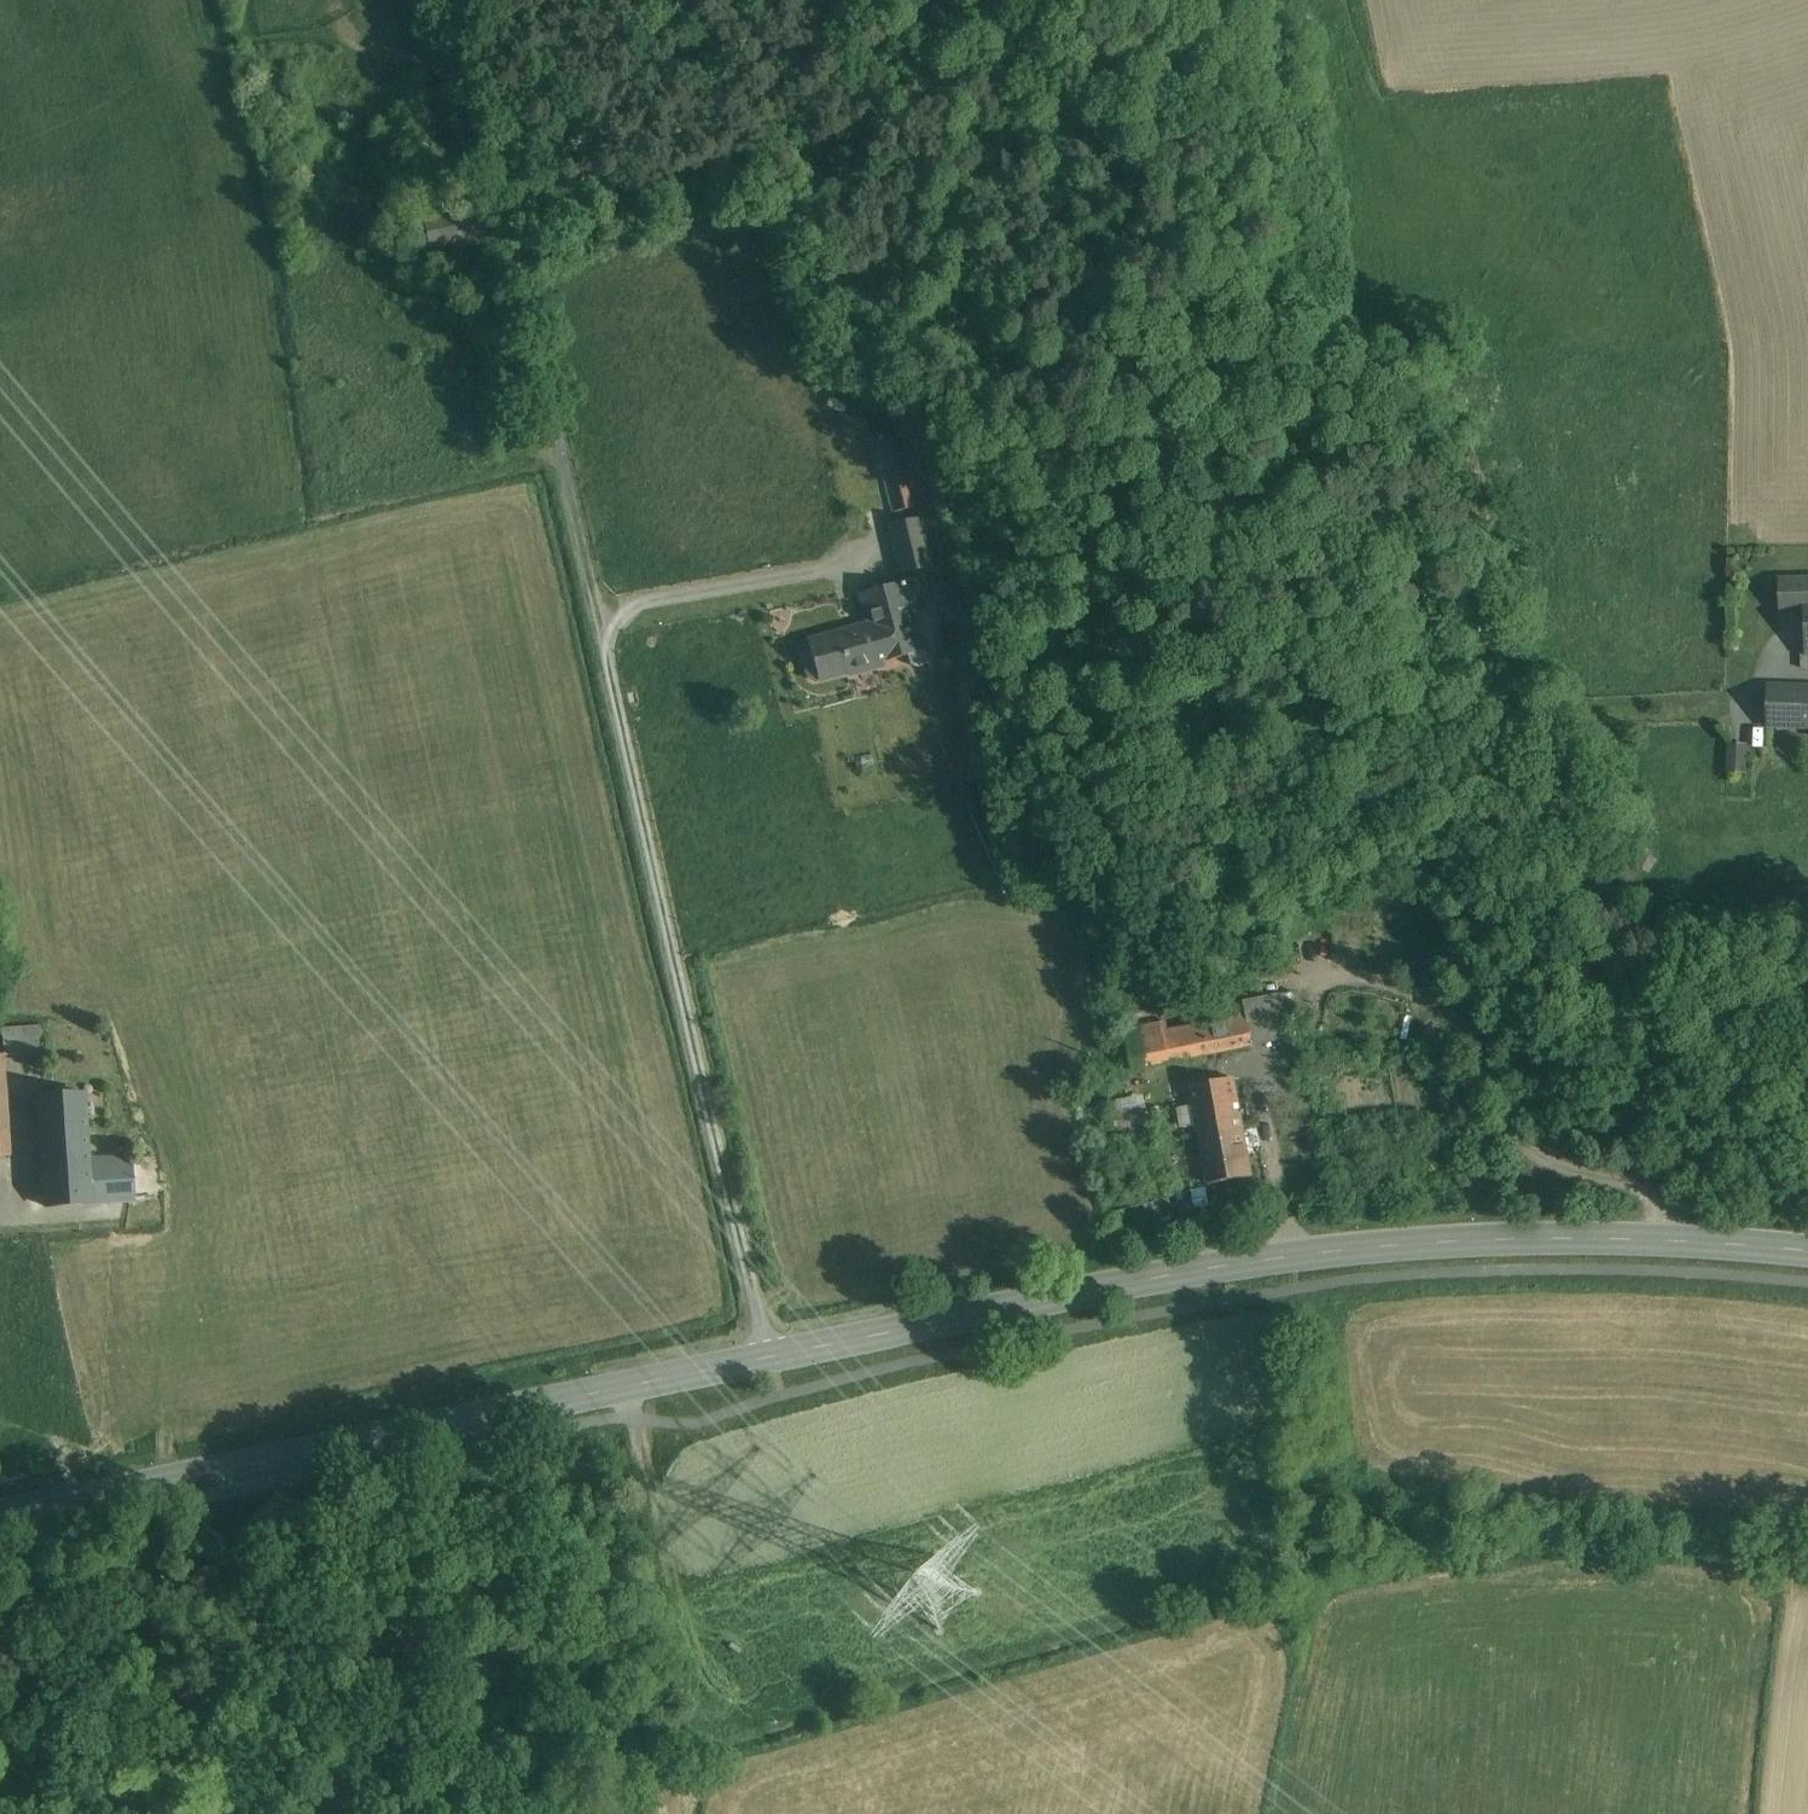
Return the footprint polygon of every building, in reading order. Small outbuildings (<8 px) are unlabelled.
[(899,440),(878,446),(894,512),(915,507),(899,440)] [(920,520),(890,526),(902,572),(930,566),(920,520)] [(1806,611),(1806,652),(1807,652),(1807,574),(1780,575),(1781,612),(1806,611)] [(867,625),(808,642),(819,680),(878,663),(923,651),(911,607),(929,602),(922,576),(858,594),(867,625)] [(1773,680),(1772,728),(1807,729),(1807,681),(1773,680)] [(1747,740),(1729,741),(1731,772),(1749,771),(1747,740)] [(1247,1017),(1205,1025),(1211,1055),(1253,1047),(1247,1017)] [(1136,1071),(1211,1055),(1205,1025),(1170,1031),(1167,1023),(1126,1032),(1136,1071)] [(42,1026),(3,1029),(5,1056),(43,1053),(42,1026)] [(3,1055),(0,1055),(0,1156),(10,1155),(3,1055)] [(1234,1079),(1191,1088),(1210,1184),(1253,1176),(1234,1079)] [(96,1203),(136,1200),(133,1157),(90,1160),(85,1093),(39,1097),(47,1206),(96,1203)] [(1147,1108),(1110,1116),(1116,1147),(1153,1139),(1147,1108)]
